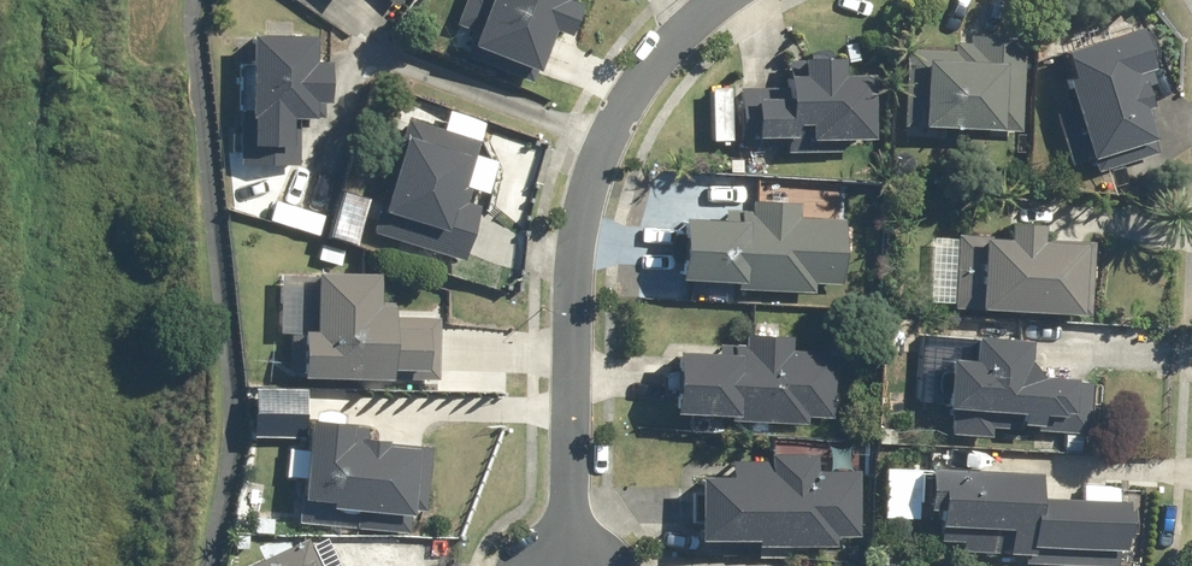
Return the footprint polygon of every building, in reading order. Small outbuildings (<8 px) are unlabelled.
[(469,54),(538,79),(556,30),(572,36),(583,4),(571,0),(467,0),(459,24),(478,31),(469,54)] [(1161,74),(1143,23),(1091,41),(1063,49),(1078,103),(1053,110),(1068,161),(1092,154),(1093,155),(1158,137),(1143,80),(1161,74)] [(912,49),(907,124),(1025,132),(1030,57),(1027,57),(1028,35),(964,33),(963,53),(912,49)] [(252,110),(242,110),(242,164),(273,163),(300,163),(300,116),(316,116),(316,102),(332,102),(331,61),(316,61),(316,36),(253,36),(252,36),(252,110)] [(846,56),(790,56),(790,72),(789,72),(789,85),(742,85),(742,149),(844,148),(844,135),(874,135),(873,71),(846,71),(846,56)] [(480,204),(458,198),(476,138),(408,118),(389,179),(388,179),(374,227),(372,236),(464,261),(480,204)] [(689,216),(686,276),(837,282),(839,222),(801,220),(802,200),(755,199),(755,218),(689,216)] [(966,234),(960,305),(1082,314),(1087,243),(966,234)] [(380,270),(318,269),(317,328),(305,328),(304,374),(393,376),(393,375),(437,378),(441,319),(392,316),(392,300),(380,300),(380,270)] [(951,403),(953,404),(952,431),(994,432),(994,426),(1090,431),(1093,377),(1030,373),(1030,359),(1032,335),(976,332),(975,357),(953,356),(951,403)] [(750,333),(749,349),(686,346),(682,408),(828,417),(832,354),(791,352),(792,336),(750,333)] [(352,420),(311,417),(308,458),(309,458),(305,501),(362,506),(360,527),(409,531),(411,510),(414,511),(419,444),(351,438),(352,420)] [(839,545),(839,534),(860,534),(860,474),(819,475),(819,453),(733,455),(733,476),(703,476),(704,536),(756,535),(756,544),(839,545)] [(946,542),(1126,550),(1129,500),(1040,496),(1042,469),(933,463),(930,504),(948,505),(946,542)] [(249,565),(325,565),(312,537),(249,565)]
